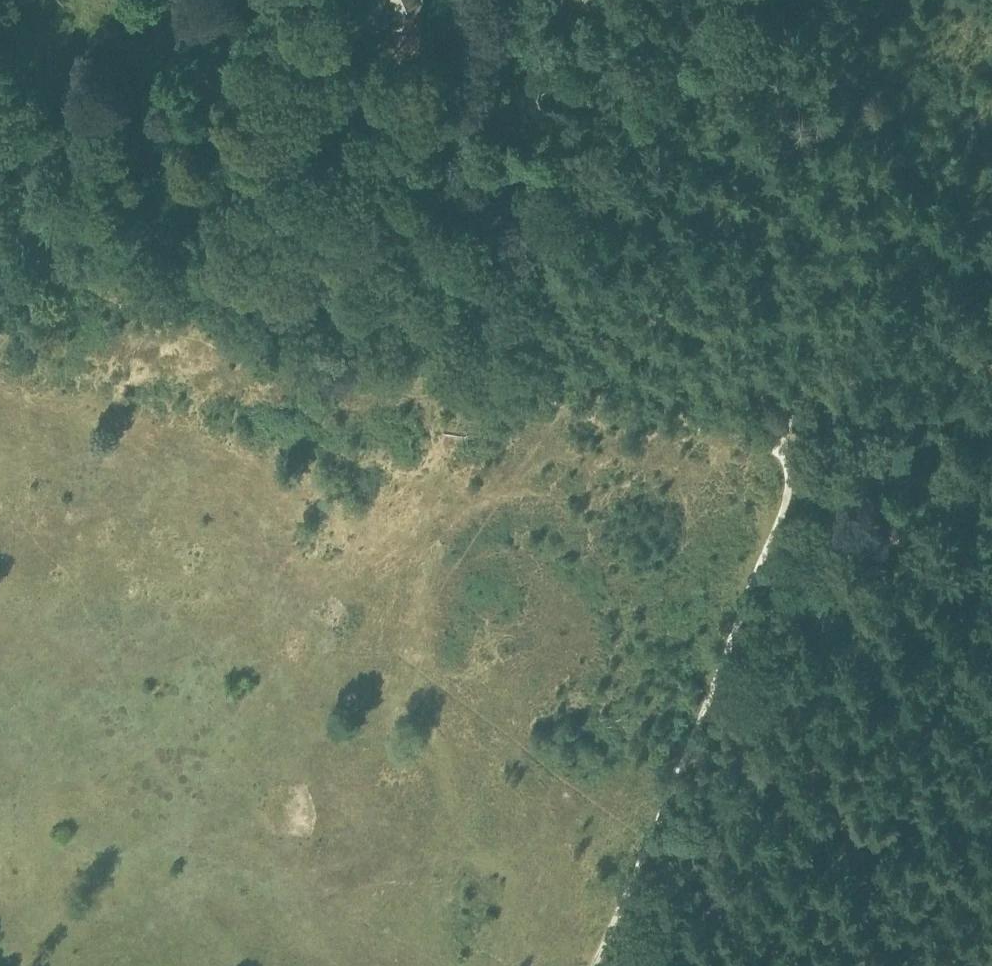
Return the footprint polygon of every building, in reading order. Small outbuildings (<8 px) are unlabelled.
[(363,8),(371,29),(382,25),(391,21),(387,11),(394,8),(395,9),(395,10),(421,0),(359,0),(363,8)]
